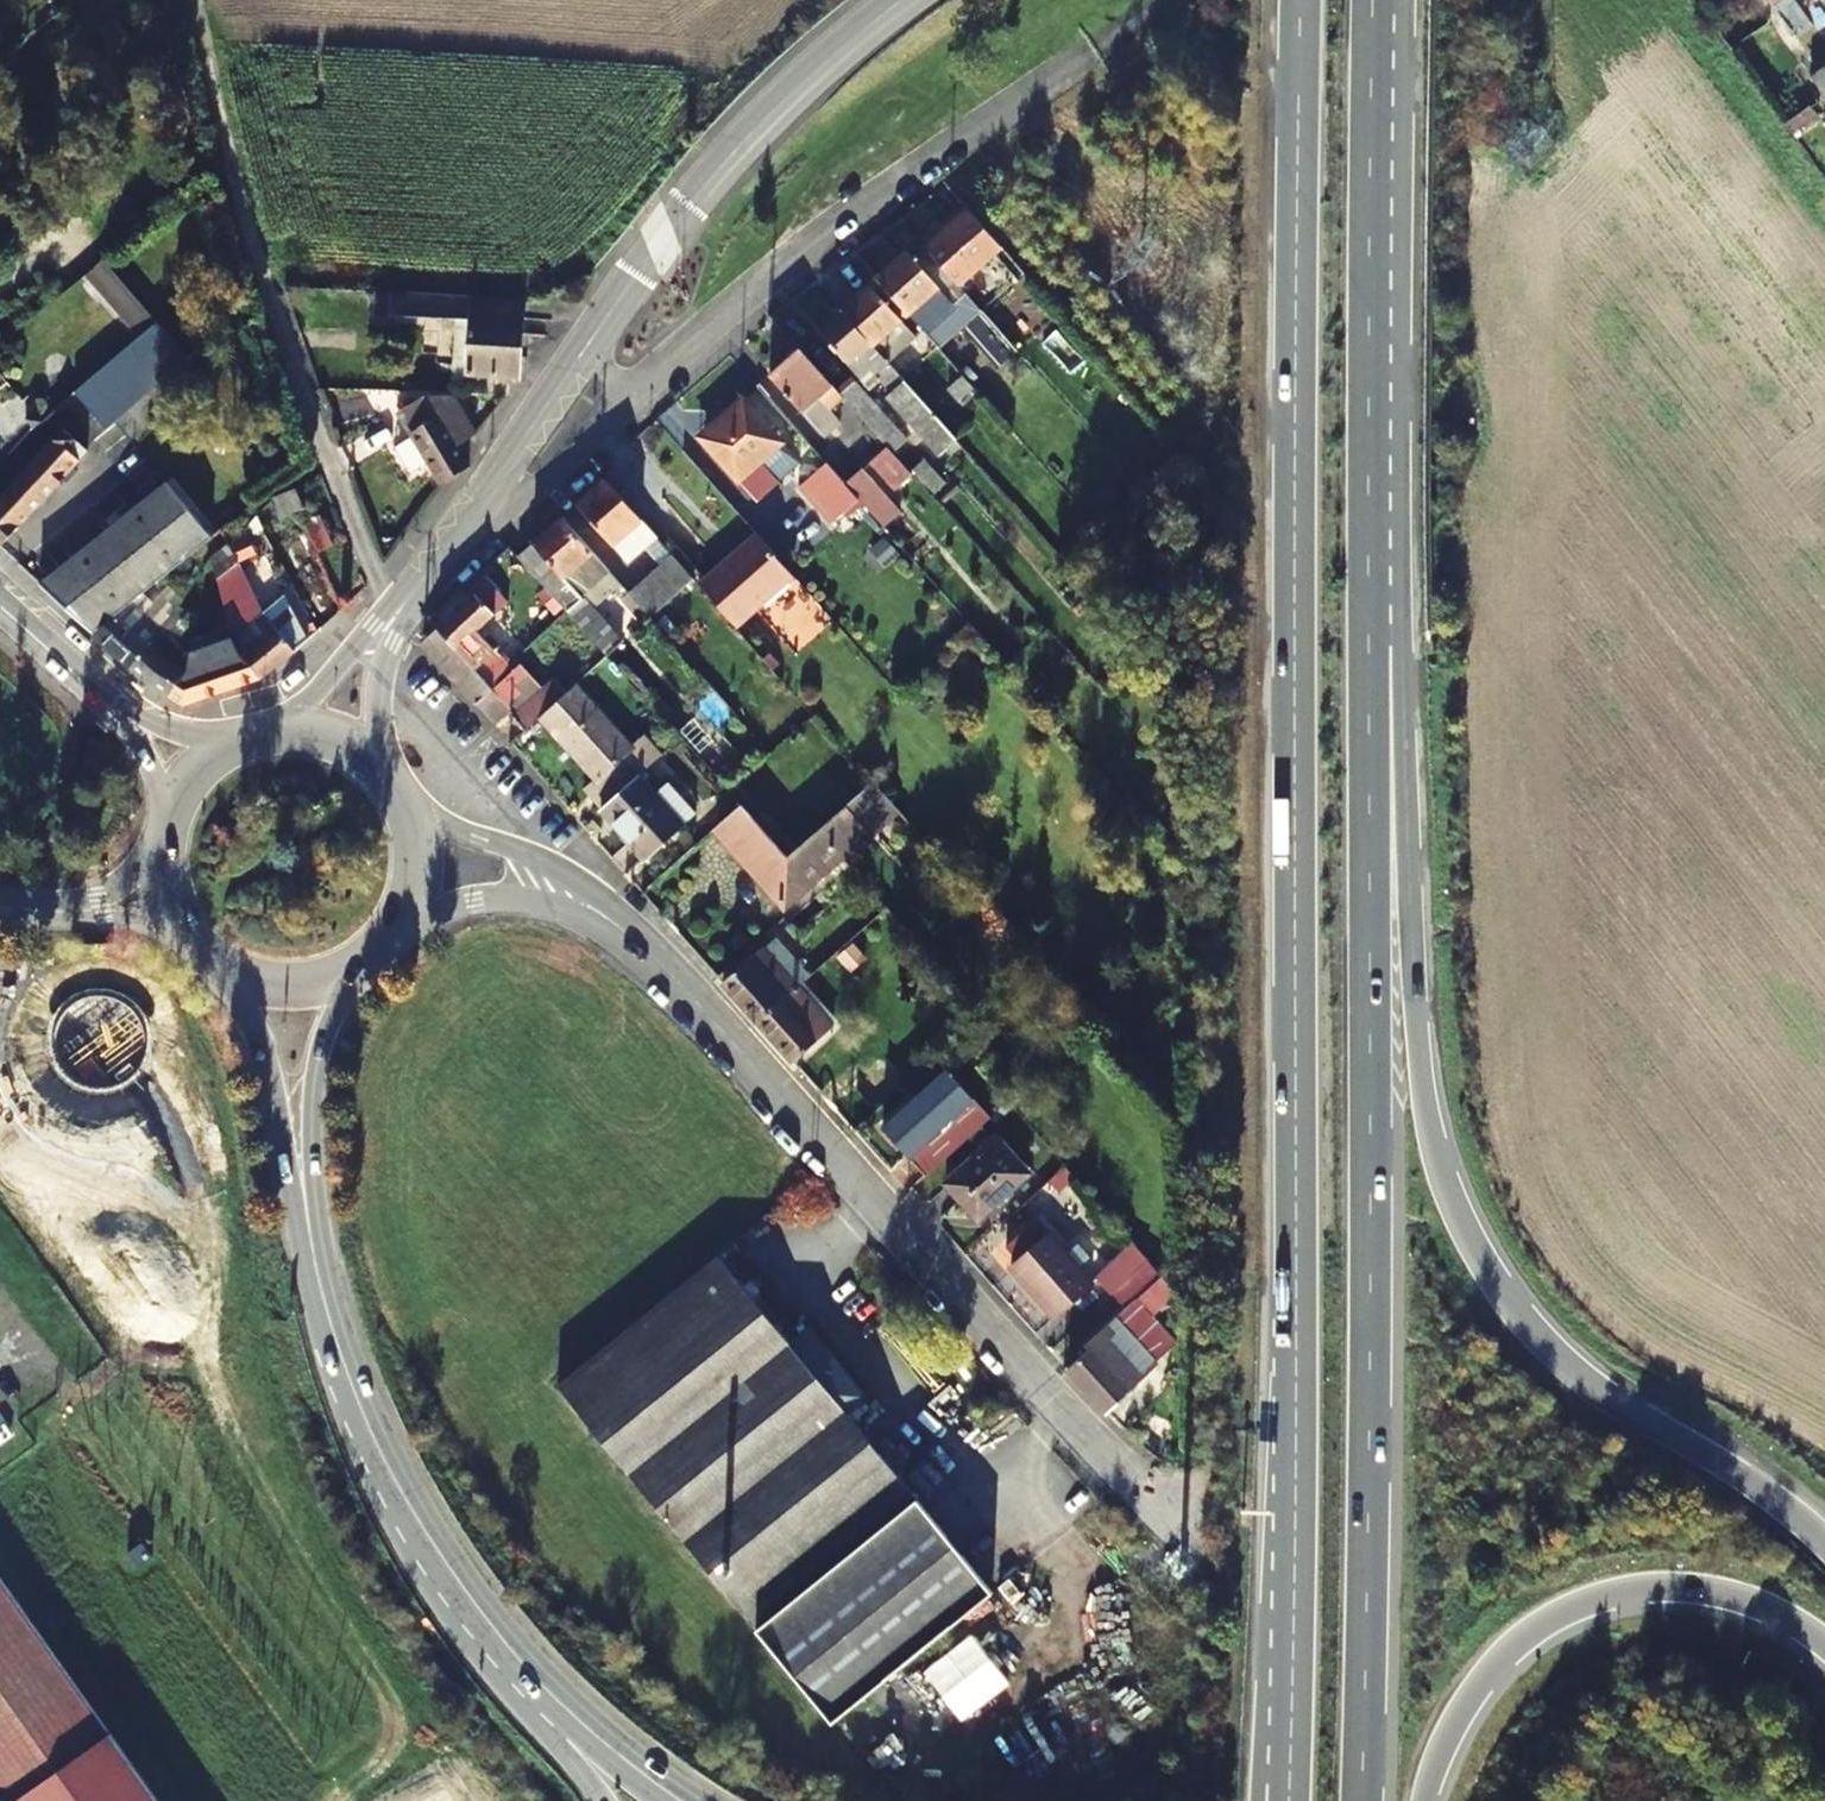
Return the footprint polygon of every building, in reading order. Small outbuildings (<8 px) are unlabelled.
[(1797,0),(1771,0),(1787,23),(1804,11),(1797,0)] [(9,21),(0,9),(0,27),(9,21)] [(1824,94),(1824,67),(1812,76),(1824,94)] [(982,273),(978,268),(1003,247),(964,202),(934,229),(940,236),(928,247),(960,284),(964,289),(982,273)] [(910,314),(932,339),(941,330),(935,323),(955,305),(947,295),(960,284),(928,247),(914,259),(908,252),(878,278),(910,314)] [(187,358),(103,261),(86,275),(139,339),(75,394),(106,430),(187,358)] [(843,310),(889,362),(916,337),(902,321),(910,314),(878,278),(843,310)] [(520,376),(524,299),(392,292),(391,314),(470,319),(470,329),(455,328),(452,378),(468,379),(469,374),(520,376)] [(886,398),(939,456),(958,439),(889,362),(843,310),(820,331),(866,384),(875,376),(891,393),(886,398)] [(841,394),(801,348),(771,375),(825,436),(841,422),(830,409),(844,397),(841,394)] [(947,390),(960,402),(975,388),(964,375),(947,390)] [(841,394),(844,397),(871,427),(886,414),(856,380),(841,394)] [(476,432),(453,395),(427,395),(400,411),(414,436),(401,443),(417,468),(430,461),(443,483),(470,466),(457,444),(476,432)] [(764,472),(758,465),(783,443),(744,398),(718,420),(723,426),(706,444),(747,491),(765,474),(764,472)] [(2,550),(88,454),(64,431),(0,501),(0,549),(2,550)] [(789,450),(783,443),(758,465),(764,472),(789,450)] [(870,462),(896,489),(912,474),(888,447),(870,462)] [(846,484),(827,463),(800,487),(833,524),(860,500),(846,484)] [(860,500),(883,526),(901,510),(863,469),(846,484),(860,500)] [(629,592),(650,616),(694,577),(607,478),(578,504),(623,555),(644,535),(648,539),(643,543),(662,564),(629,592)] [(170,481),(102,536),(149,590),(215,538),(170,481)] [(281,518),(303,509),(296,491),(274,502),(281,518)] [(303,522),(315,550),(328,543),(317,515),(303,522)] [(519,555),(608,655),(624,640),(583,594),(610,570),(562,517),(519,555)] [(794,576),(756,534),(737,550),(739,552),(701,586),(737,627),(794,576)] [(102,536),(41,586),(94,634),(143,595),(149,590),(102,536)] [(232,546),(231,545),(213,559),(218,581),(239,565),(241,567),(251,561),(239,539),(232,546)] [(471,587),(476,593),(438,628),(488,683),(507,666),(476,630),(508,601),(484,576),(471,587)] [(175,610),(181,598),(170,589),(155,605),(143,595),(94,634),(133,669),(156,646),(175,610)] [(265,612),(234,638),(239,650),(262,679),(297,651),(296,650),(308,639),(286,598),(266,614),(265,612)] [(198,616),(175,610),(156,646),(133,669),(174,699),(189,672),(193,649),(198,616)] [(512,714),(526,729),(540,716),(567,692),(554,677),(543,687),(530,672),(528,674),(520,664),(513,671),(507,666),(488,683),(438,628),(425,640),(425,648),(494,723),(511,708),(515,713),(512,714)] [(234,638),(232,634),(193,649),(189,672),(174,699),(184,706),(262,679),(239,650),(234,638)] [(588,788),(604,807),(639,775),(661,755),(644,737),(632,747),(576,684),(567,692),(540,716),(573,754),(575,752),(599,778),(588,788)] [(668,781),(655,792),(639,775),(604,807),(602,808),(645,857),(696,812),(668,781)] [(715,827),(787,906),(814,882),(789,854),(758,820),(743,803),(715,827)] [(799,846),(789,854),(814,882),(871,831),(847,804),(799,846)] [(767,811),(758,820),(789,854),(799,846),(767,811)] [(762,946),(746,961),(723,981),(751,1012),(758,1020),(798,987),(762,946)] [(798,987),(758,1020),(794,1061),(833,1026),(798,987)] [(947,1068),(883,1127),(927,1176),(991,1118),(947,1068)] [(978,1218),(1030,1172),(996,1135),(945,1181),(978,1218)] [(1056,1318),(1094,1284),(1037,1219),(1006,1245),(1017,1258),(1009,1265),(1056,1318)] [(1112,1294),(1113,1293),(1149,1259),(1134,1242),(1096,1277),(1112,1294)] [(557,1386),(690,1549),(832,1723),(992,1593),(847,1412),(866,1397),(809,1327),(789,1343),(718,1256),(557,1386)] [(1089,1348),(1068,1367),(1107,1411),(1130,1389),(1128,1385),(1176,1342),(1152,1315),(1178,1291),(1149,1259),(1113,1293),(1125,1307),(1086,1344),(1089,1348)] [(51,1774),(112,1732),(0,1575),(0,1701),(51,1774)] [(51,1774),(0,1701),(0,1800),(13,1800),(51,1774)] [(13,1800),(161,1800),(112,1732),(51,1774),(13,1800)]
